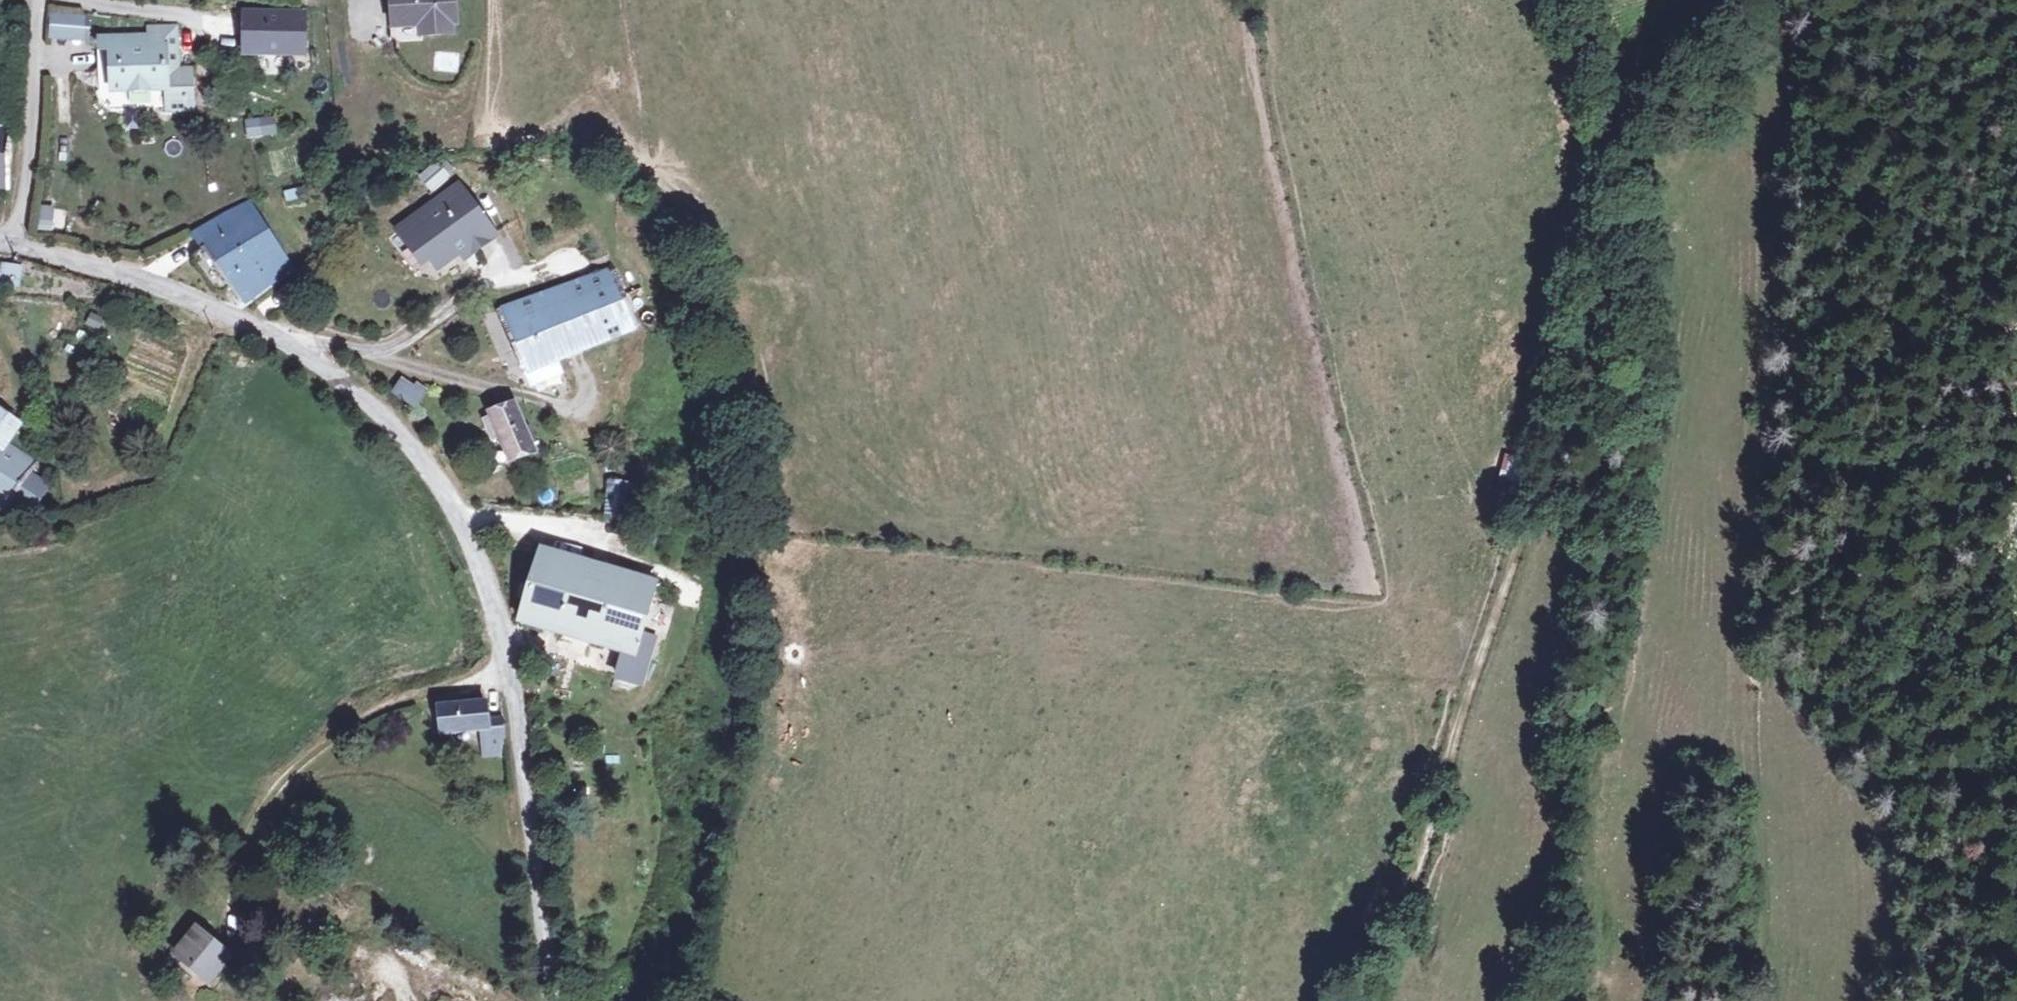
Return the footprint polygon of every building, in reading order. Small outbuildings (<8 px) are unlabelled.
[(396,27),(421,25),(422,36),(452,33),(451,23),(456,23),(454,0),(394,0),(396,27)] [(304,15),(249,15),(249,54),(304,54),(304,15)] [(88,20),(53,16),(52,37),(87,39),(88,20)] [(151,48),(111,50),(113,92),(168,89),(168,95),(192,94),(191,70),(177,71),(175,29),(150,30),(150,36),(151,48)] [(150,36),(101,38),(101,50),(111,50),(151,48),(150,36)] [(192,94),(168,95),(169,110),(193,109),(192,94)] [(275,116),(245,119),(247,136),(277,133),(275,116)] [(0,123),(0,190),(10,191),(14,125),(0,123)] [(443,161),(421,168),(428,189),(450,182),(443,161)] [(459,188),(399,232),(409,245),(423,247),(439,268),(470,245),(475,252),(495,237),(459,188)] [(247,303),(292,269),(250,203),(227,214),(192,235),(229,288),(233,285),(247,303)] [(40,206),(38,230),(64,232),(66,208),(40,206)] [(2,285),(19,288),(22,270),(5,267),(2,285)] [(615,270),(570,286),(595,345),(639,327),(615,270)] [(595,345),(570,286),(498,312),(525,375),(595,345)] [(103,320),(93,316),(89,325),(100,329),(103,320)] [(424,395),(403,381),(395,394),(415,407),(424,395)] [(511,462),(535,453),(514,404),(490,413),(492,418),(485,421),(493,440),(500,437),(511,462)] [(9,511),(11,508),(28,519),(45,491),(28,481),(39,464),(6,444),(20,425),(0,411),(0,506),(9,511)] [(632,523),(635,491),(622,483),(610,482),(607,519),(632,523)] [(641,636),(657,583),(541,550),(519,622),(626,652),(618,678),(641,684),(654,640),(641,636)] [(504,721),(489,722),(487,704),(439,709),(442,734),(484,730),(486,756),(507,754),(504,721)] [(197,930),(177,954),(210,981),(230,956),(197,930)]
